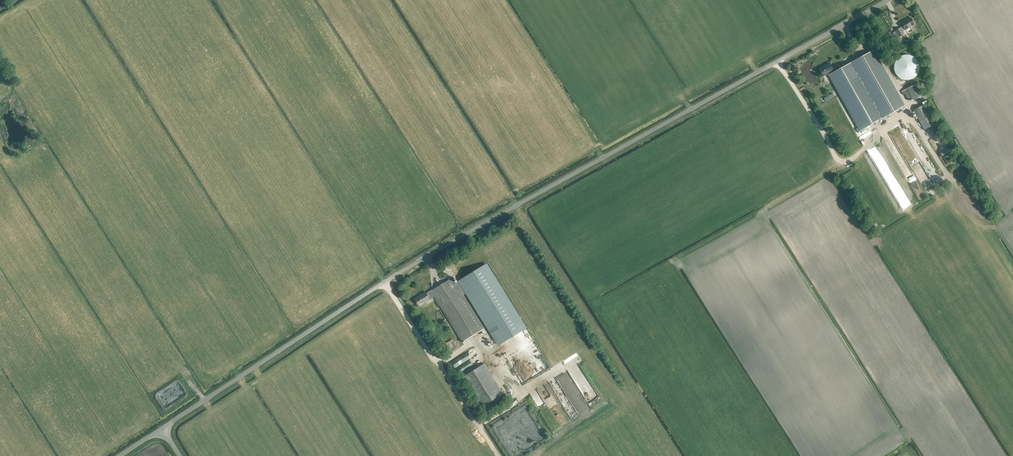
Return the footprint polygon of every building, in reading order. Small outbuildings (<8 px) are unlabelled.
[(903,26),(895,30),(899,37),(903,34),(902,32),(914,24),(910,18),(901,23),(903,26)] [(823,76),(828,73),(860,129),(903,105),(873,51),(838,70),(834,72),(833,71),(834,70),(829,62),(818,68),(823,76)] [(911,79),(912,79),(914,78),(915,76),(916,75),(918,74),(918,72),(919,70),(919,68),(919,66),(919,65),(918,63),(918,61),(917,60),(915,58),(914,57),(912,56),(911,55),(909,55),(907,55),(905,55),(903,55),(901,56),(900,57),(898,58),(897,59),(896,60),(895,62),(894,64),(894,65),(894,67),(894,69),(894,71),(895,73),(896,74),(897,76),(898,77),(900,78),(901,79),(903,80),(905,80),(907,80),(909,80),(911,79)] [(909,88),(913,96),(925,89),(920,81),(909,88)] [(922,112),(929,126),(939,121),(928,102),(920,106),(923,112),(922,112)] [(863,128),(867,137),(874,133),(869,125),(863,128)] [(924,196),(929,193),(925,186),(920,190),(924,196)] [(434,297),(455,330),(463,342),(484,329),(460,291),(464,289),(499,345),(526,328),(486,264),(455,283),(452,278),(427,294),(426,293),(415,300),(419,307),(434,297)] [(544,367),(553,362),(541,340),(536,343),(538,347),(535,348),(537,351),(531,354),(534,359),(530,361),(532,366),(537,363),(536,360),(541,358),(542,361),(541,361),(544,367)] [(466,360),(470,367),(485,359),(477,344),(469,348),(471,352),(467,354),(469,358),(466,360)] [(505,391),(509,385),(509,383),(501,378),(499,371),(496,370),(492,361),(490,360),(488,361),(487,362),(477,367),(474,371),(476,375),(477,376),(483,389),(486,391),(486,393),(493,398),(500,395),(501,392),(505,391)] [(516,375),(518,381),(526,378),(523,372),(516,375)]
